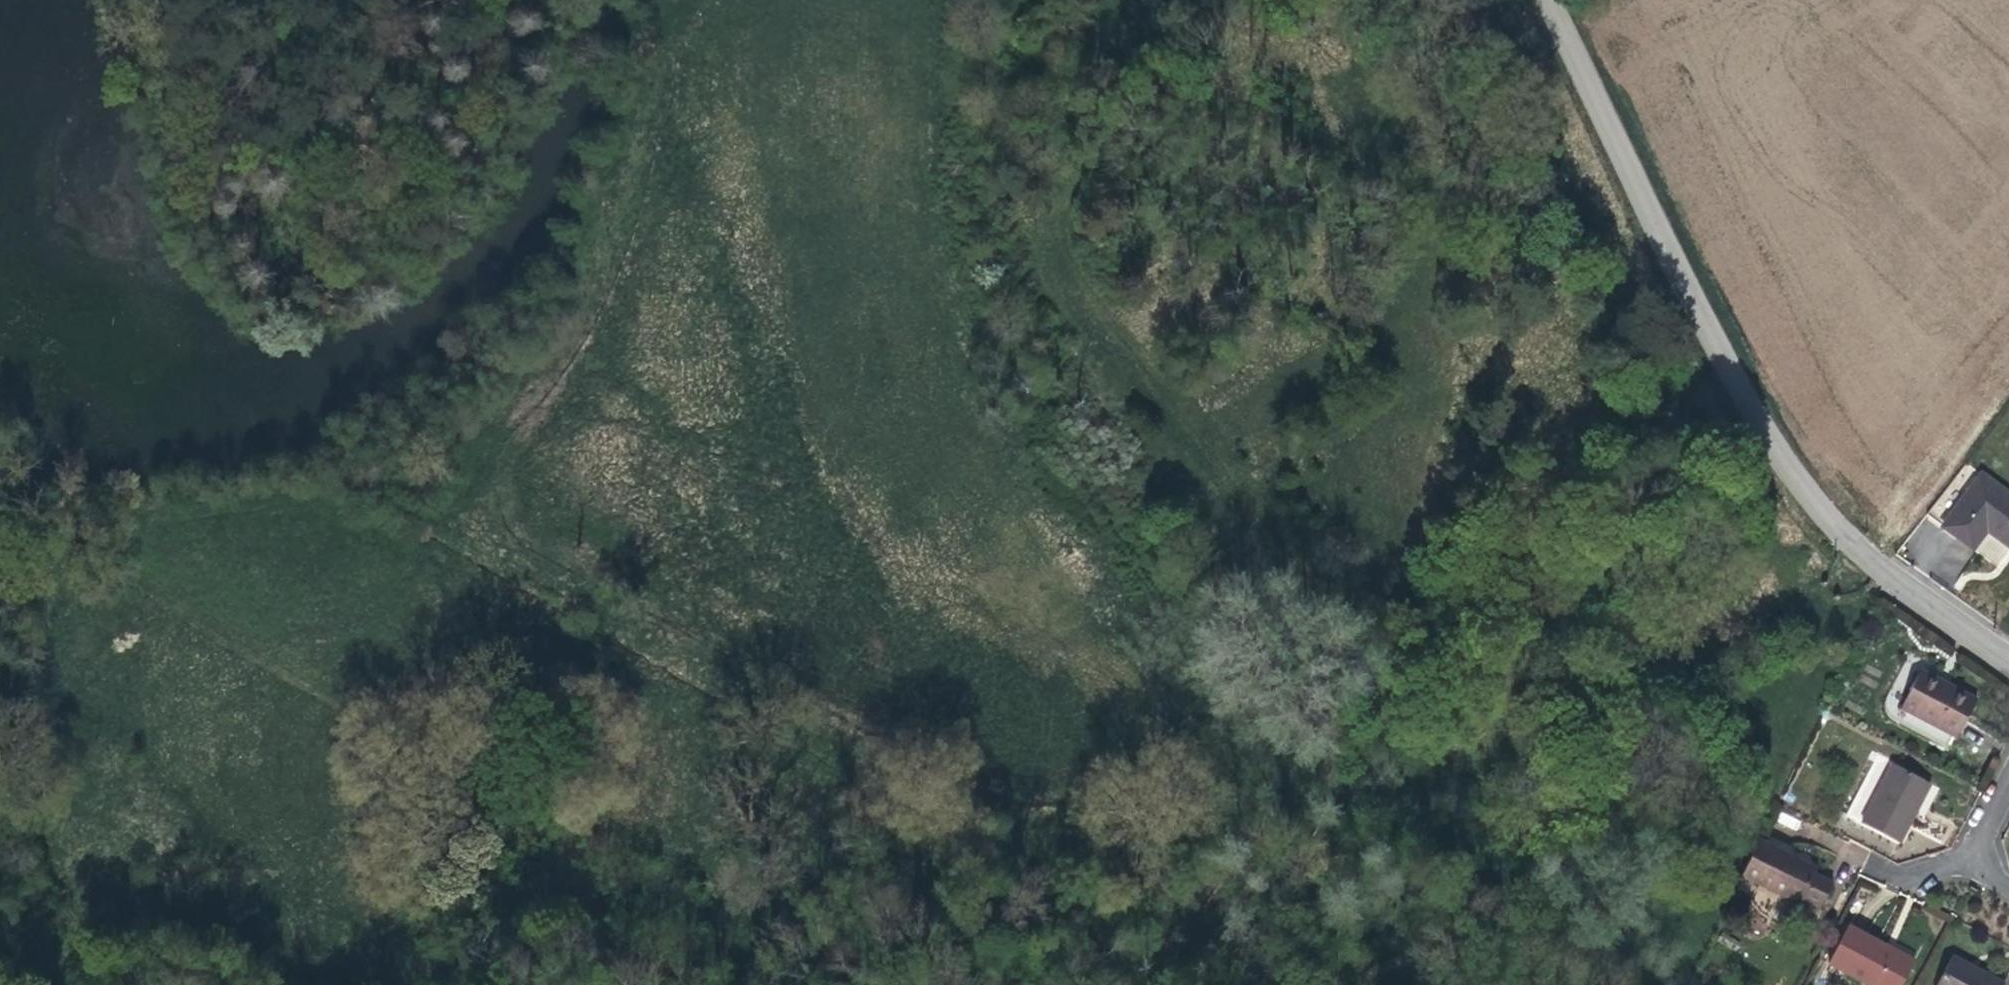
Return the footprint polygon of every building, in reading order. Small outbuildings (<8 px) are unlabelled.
[(1985,471),(1946,524),(1999,563),(2008,550),(2008,489),(1985,471)] [(1945,686),(1947,682),(1919,667),(1917,671),(1945,686)] [(1974,697),(1947,682),(1945,686),(1917,671),(1898,706),(1881,697),(1881,705),(1883,710),(1886,715),(1928,737),(1934,725),(1949,733),(1954,736),(1974,697)] [(1942,745),(1949,733),(1934,725),(1928,737),(1942,745)] [(1846,816),(1857,821),(1888,757),(1877,752),(1846,816)] [(1907,806),(1922,779),(1891,763),(1859,821),(1895,841),(1912,809),(1907,806)] [(1927,782),(1922,779),(1907,806),(1912,809),(1927,782)] [(1789,852),(1756,836),(1738,871),(1797,901),(1800,895),(1816,905),(1829,880),(1813,872),(1787,858),(1789,852)] [(1815,865),(1789,852),(1787,858),(1813,872),(1815,865)] [(1909,961),(1878,944),(1879,942),(1844,923),(1825,960),(1870,984),(1896,984),(1909,961)] [(1966,962),(1965,964),(1948,956),(1933,984),(2000,984),(2002,982),(1966,962)]
